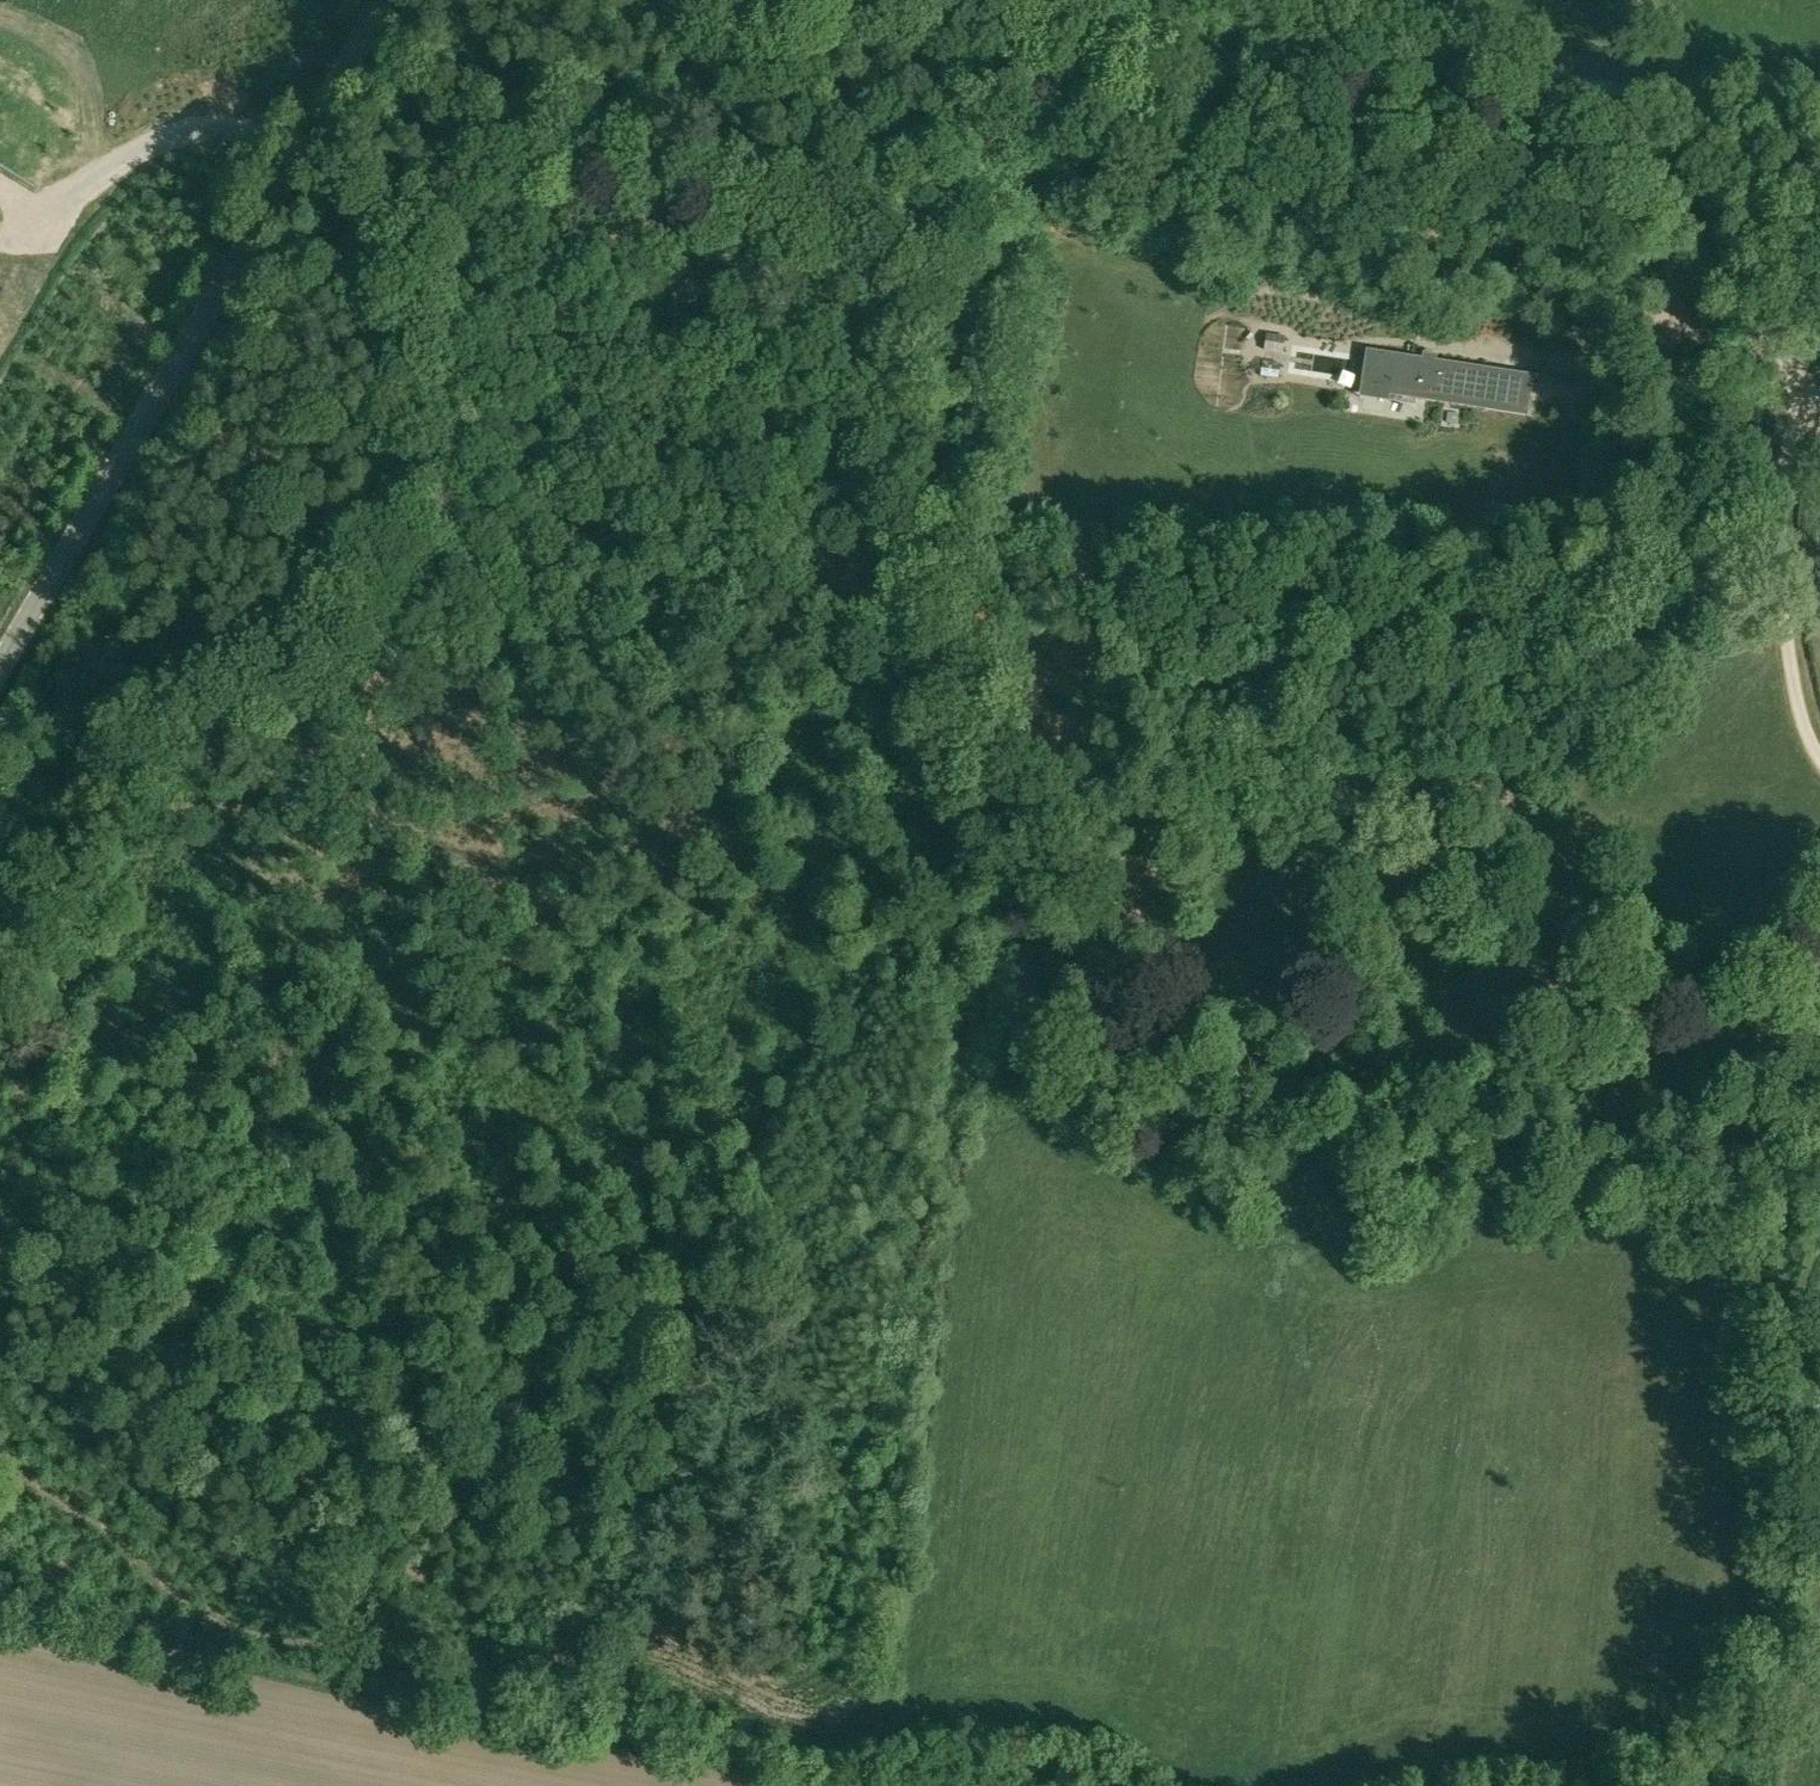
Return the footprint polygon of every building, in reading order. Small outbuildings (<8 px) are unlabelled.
[(0,166),(0,167),(37,190),(38,188),(0,166)] [(1319,343),(1301,340),(1298,355),(1316,358),(1319,343)] [(1376,351),(1371,384),(1391,387),(1390,393),(1416,397),(1417,391),(1492,402),(1496,370),(1376,351)] [(1280,362),(1262,359),(1260,375),(1278,377),(1280,362)] [(1528,397),(1502,393),(1500,403),(1527,407),(1528,397)]
